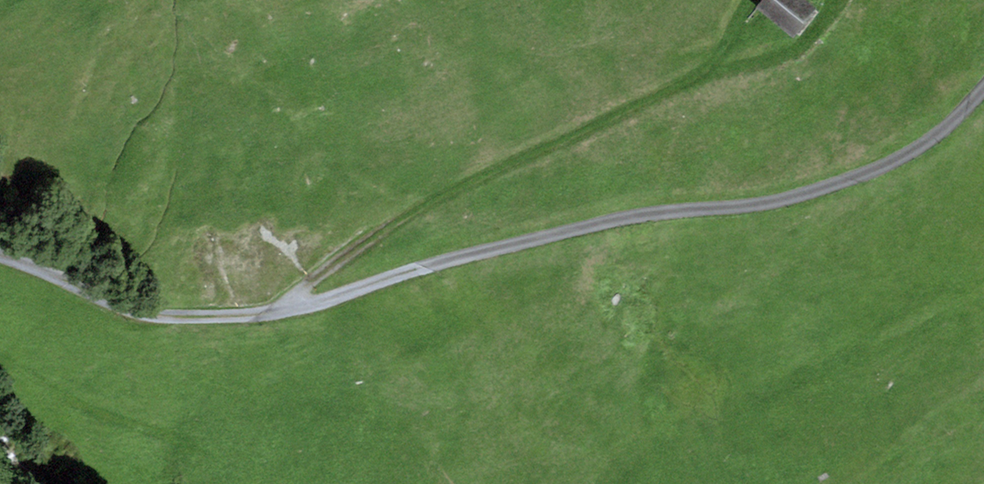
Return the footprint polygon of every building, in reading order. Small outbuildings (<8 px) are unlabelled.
[(801,0),(761,0),(758,4),(790,29),(808,5),(801,0)]
